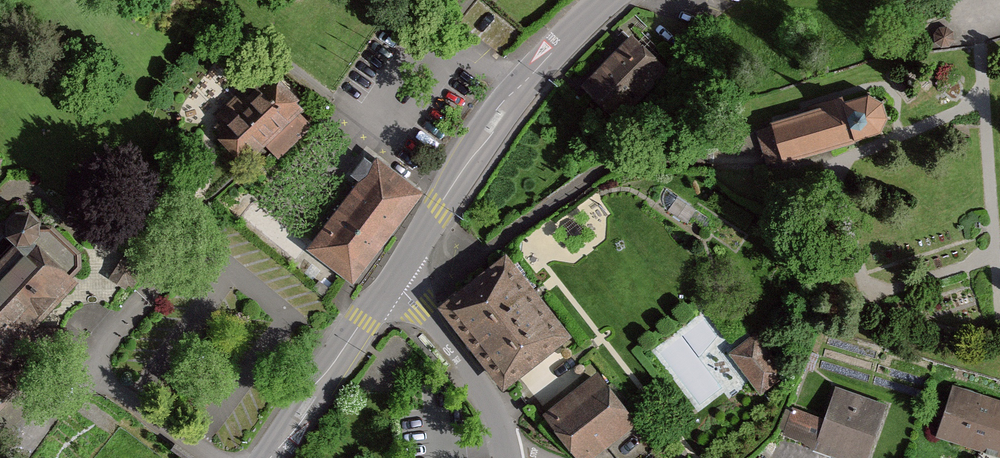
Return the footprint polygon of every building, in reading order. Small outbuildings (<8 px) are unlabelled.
[(663,66),(631,36),(579,88),(611,119),(663,66)] [(305,111),(274,80),(213,139),(241,167),(261,147),(274,159),(308,126),(299,117),(305,111)] [(782,156),(879,128),(884,119),(885,104),(875,92),(865,90),(771,119),(773,124),(759,128),(768,154),(780,150),(782,156)] [(391,170),(378,159),(373,165),(365,158),(349,180),(357,186),(307,250),(348,281),(419,191),(391,170)] [(20,212),(0,232),(0,408),(23,384),(2,363),(87,277),(20,212)] [(145,259),(127,248),(108,279),(126,290),(145,259)] [(569,342),(503,258),(439,308),(505,392),(569,342)] [(782,378),(754,338),(730,356),(758,395),(782,378)] [(595,374),(543,414),(578,457),(590,457),(634,423),(595,374)] [(951,389),(934,439),(991,457),(999,457),(999,405),(951,389)] [(835,390),(822,423),(795,412),(786,436),(816,448),(814,454),(825,457),(867,457),(886,409),(835,390)]
